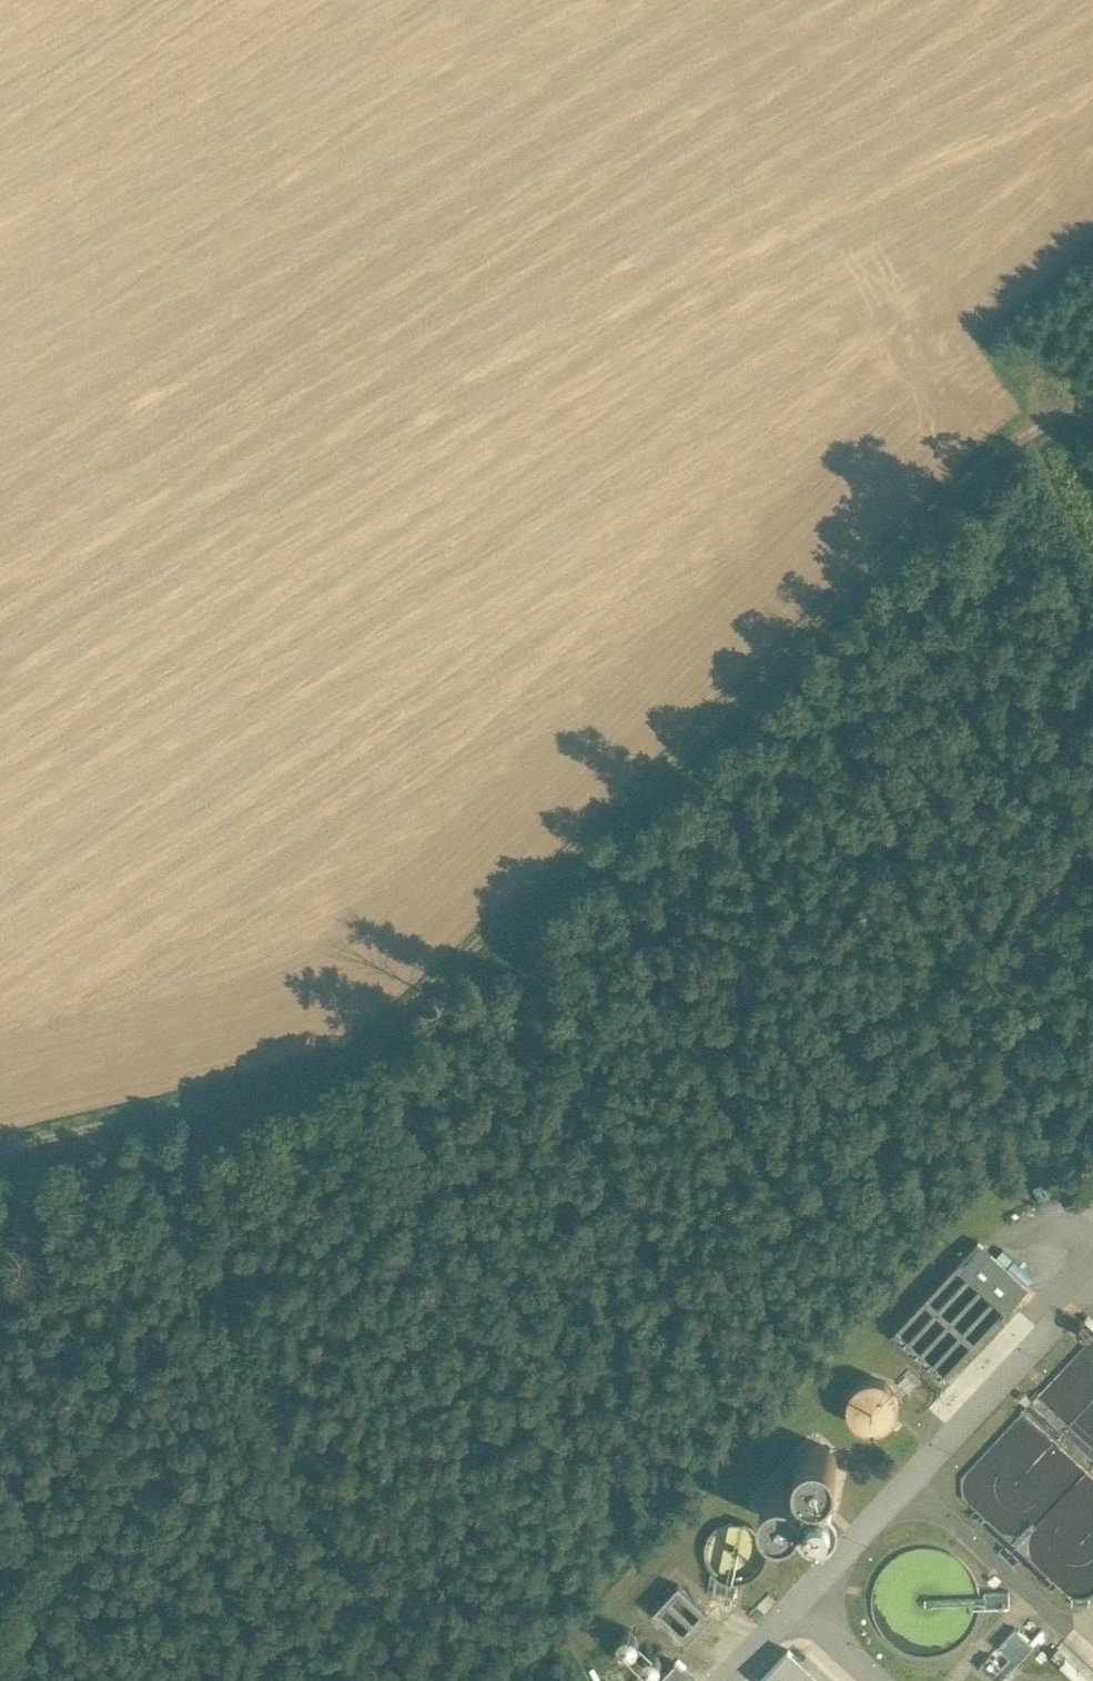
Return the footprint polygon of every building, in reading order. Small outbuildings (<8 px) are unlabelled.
[(1010,1307),(1036,1279),(985,1233),(959,1261),(1010,1307)] [(951,1370),(1002,1311),(989,1300),(960,1332),(952,1326),(944,1335),(940,1331),(925,1348),(951,1370)] [(865,1369),(847,1416),(889,1433),(908,1386),(865,1369)] [(794,1479),(795,1512),(820,1511),(818,1477),(794,1479)] [(668,1661),(713,1609),(685,1584),(639,1636),(668,1661)] [(1016,1623),(981,1663),(1000,1680),(1035,1639),(1016,1623)] [(706,1675),(684,1654),(659,1680),(701,1680),(706,1675)] [(1069,1655),(1062,1665),(1086,1680),(1092,1680),(1092,1670),(1069,1655)] [(812,1669),(801,1680),(826,1680),(812,1669)]
